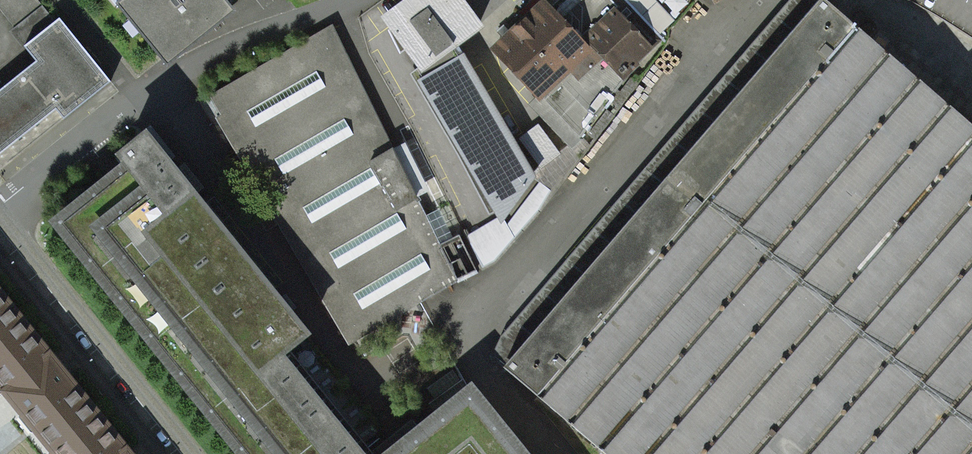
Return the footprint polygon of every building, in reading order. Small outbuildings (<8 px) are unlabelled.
[(115,3),(168,67),(204,37),(235,11),(227,0),(119,0),(115,3)] [(385,20),(419,67),(454,42),(479,25),(461,0),(412,0),(385,20)] [(496,47),(562,119),(552,128),(571,148),(635,67),(632,64),(657,40),(635,17),(627,25),(614,11),(618,7),(612,0),(556,0),(548,9),(543,4),(525,20),(519,16),(515,20),(510,25),(513,32),(496,47)] [(715,8),(732,0),(711,0),(715,8)] [(819,1),(754,77),(504,367),(606,453),(971,453),(971,132),(819,1)] [(77,111),(112,84),(63,21),(29,47),(42,64),(0,96),(0,157),(60,111),(66,119),(77,111)] [(216,104),(223,117),(218,120),(342,329),(350,342),(474,269),(459,235),(449,239),(439,244),(331,26),(212,96),(216,104)] [(456,49),(453,44),(411,75),(488,215),(498,210),(503,217),(532,178),(456,49)] [(283,354),(307,335),(295,321),(157,147),(147,135),(124,153),(134,165),(62,223),(247,453),(363,453),(283,354)] [(0,285),(0,390),(51,453),(137,453),(0,285)] [(470,393),(394,453),(519,453),(470,393)]
